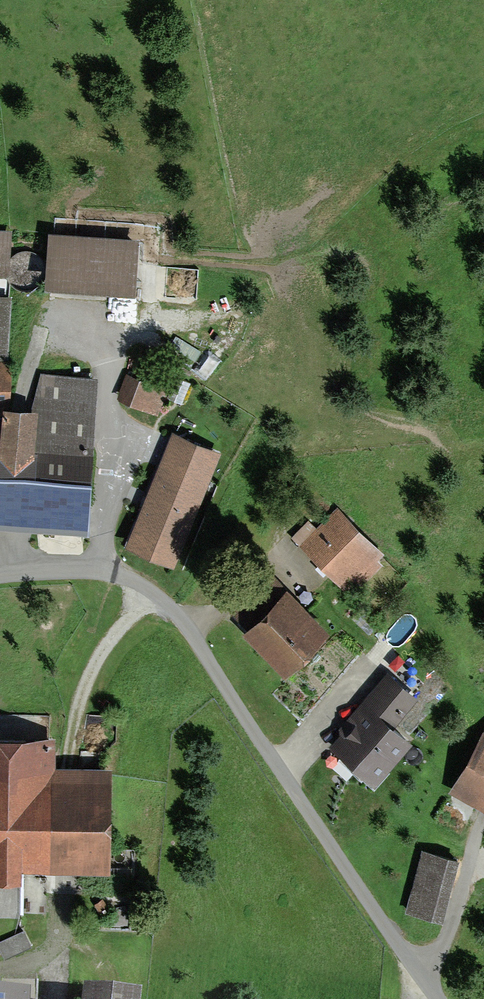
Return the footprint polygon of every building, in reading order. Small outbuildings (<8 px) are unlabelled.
[(44,235),(41,288),(131,294),(135,242),(44,235)] [(11,279),(14,238),(0,237),(0,278),(11,279)] [(88,539),(97,376),(35,372),(33,414),(0,412),(7,302),(0,302),(0,534),(88,539)] [(121,396),(154,409),(162,389),(129,376),(121,396)] [(217,452),(173,434),(129,542),(173,560),(217,452)] [(292,539),(344,591),(381,554),(337,510),(316,531),(307,523),(292,539)] [(238,634),(278,674),(322,631),(270,578),(231,616),(243,628),(238,634)] [(356,721),(331,749),(368,782),(403,744),(386,728),(411,701),(384,677),(350,715),(356,721)] [(448,796),(483,816),(483,733),(448,796)] [(14,880),(14,873),(103,873),(102,773),(49,774),(49,740),(0,740),(0,880),(14,880)] [(404,917),(440,926),(456,865),(420,856),(404,917)] [(0,939),(5,955),(32,946),(27,931),(0,939)] [(30,993),(0,991),(0,998),(30,998),(30,993)]
